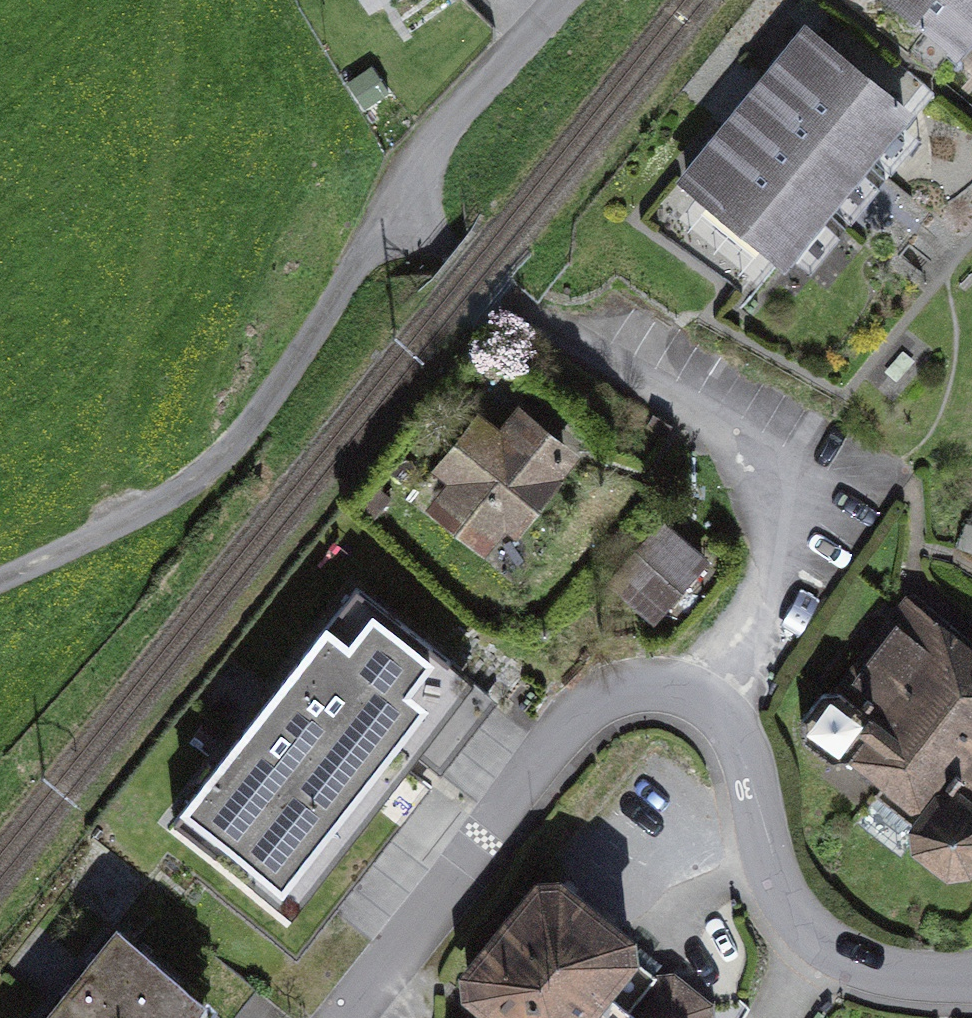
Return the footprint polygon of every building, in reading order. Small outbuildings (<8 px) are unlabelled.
[(971,20),(971,0),(907,0),(956,40),(971,20)] [(859,153),(899,105),(806,30),(766,78),(859,153)] [(820,202),(859,153),(766,78),(727,126),(820,202)] [(781,250),(820,202),(727,126),(688,175),(781,250)] [(500,544),(573,448),(497,389),(423,485),(500,544)] [(357,593),(183,816),(289,898),(463,675),(357,593)] [(910,598),(810,726),(925,816),(912,832),(961,869),(971,855),(971,645),(910,598)] [(557,853),(469,951),(522,999),(505,1017),(693,1017),(715,994),(557,853)] [(112,923),(29,1017),(193,1017),(205,1005),(112,923)]
